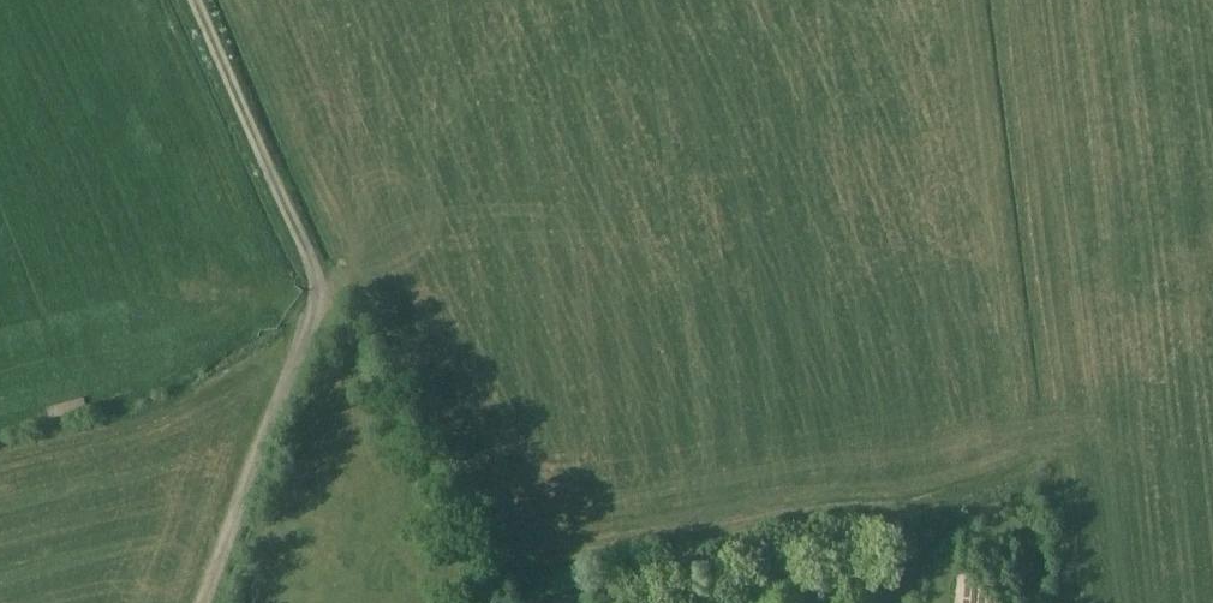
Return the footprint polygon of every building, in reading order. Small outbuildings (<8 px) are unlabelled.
[(962,602),(1019,602),(1019,597),(990,599),(987,566),(975,567),(976,578),(960,580),(962,602)]
